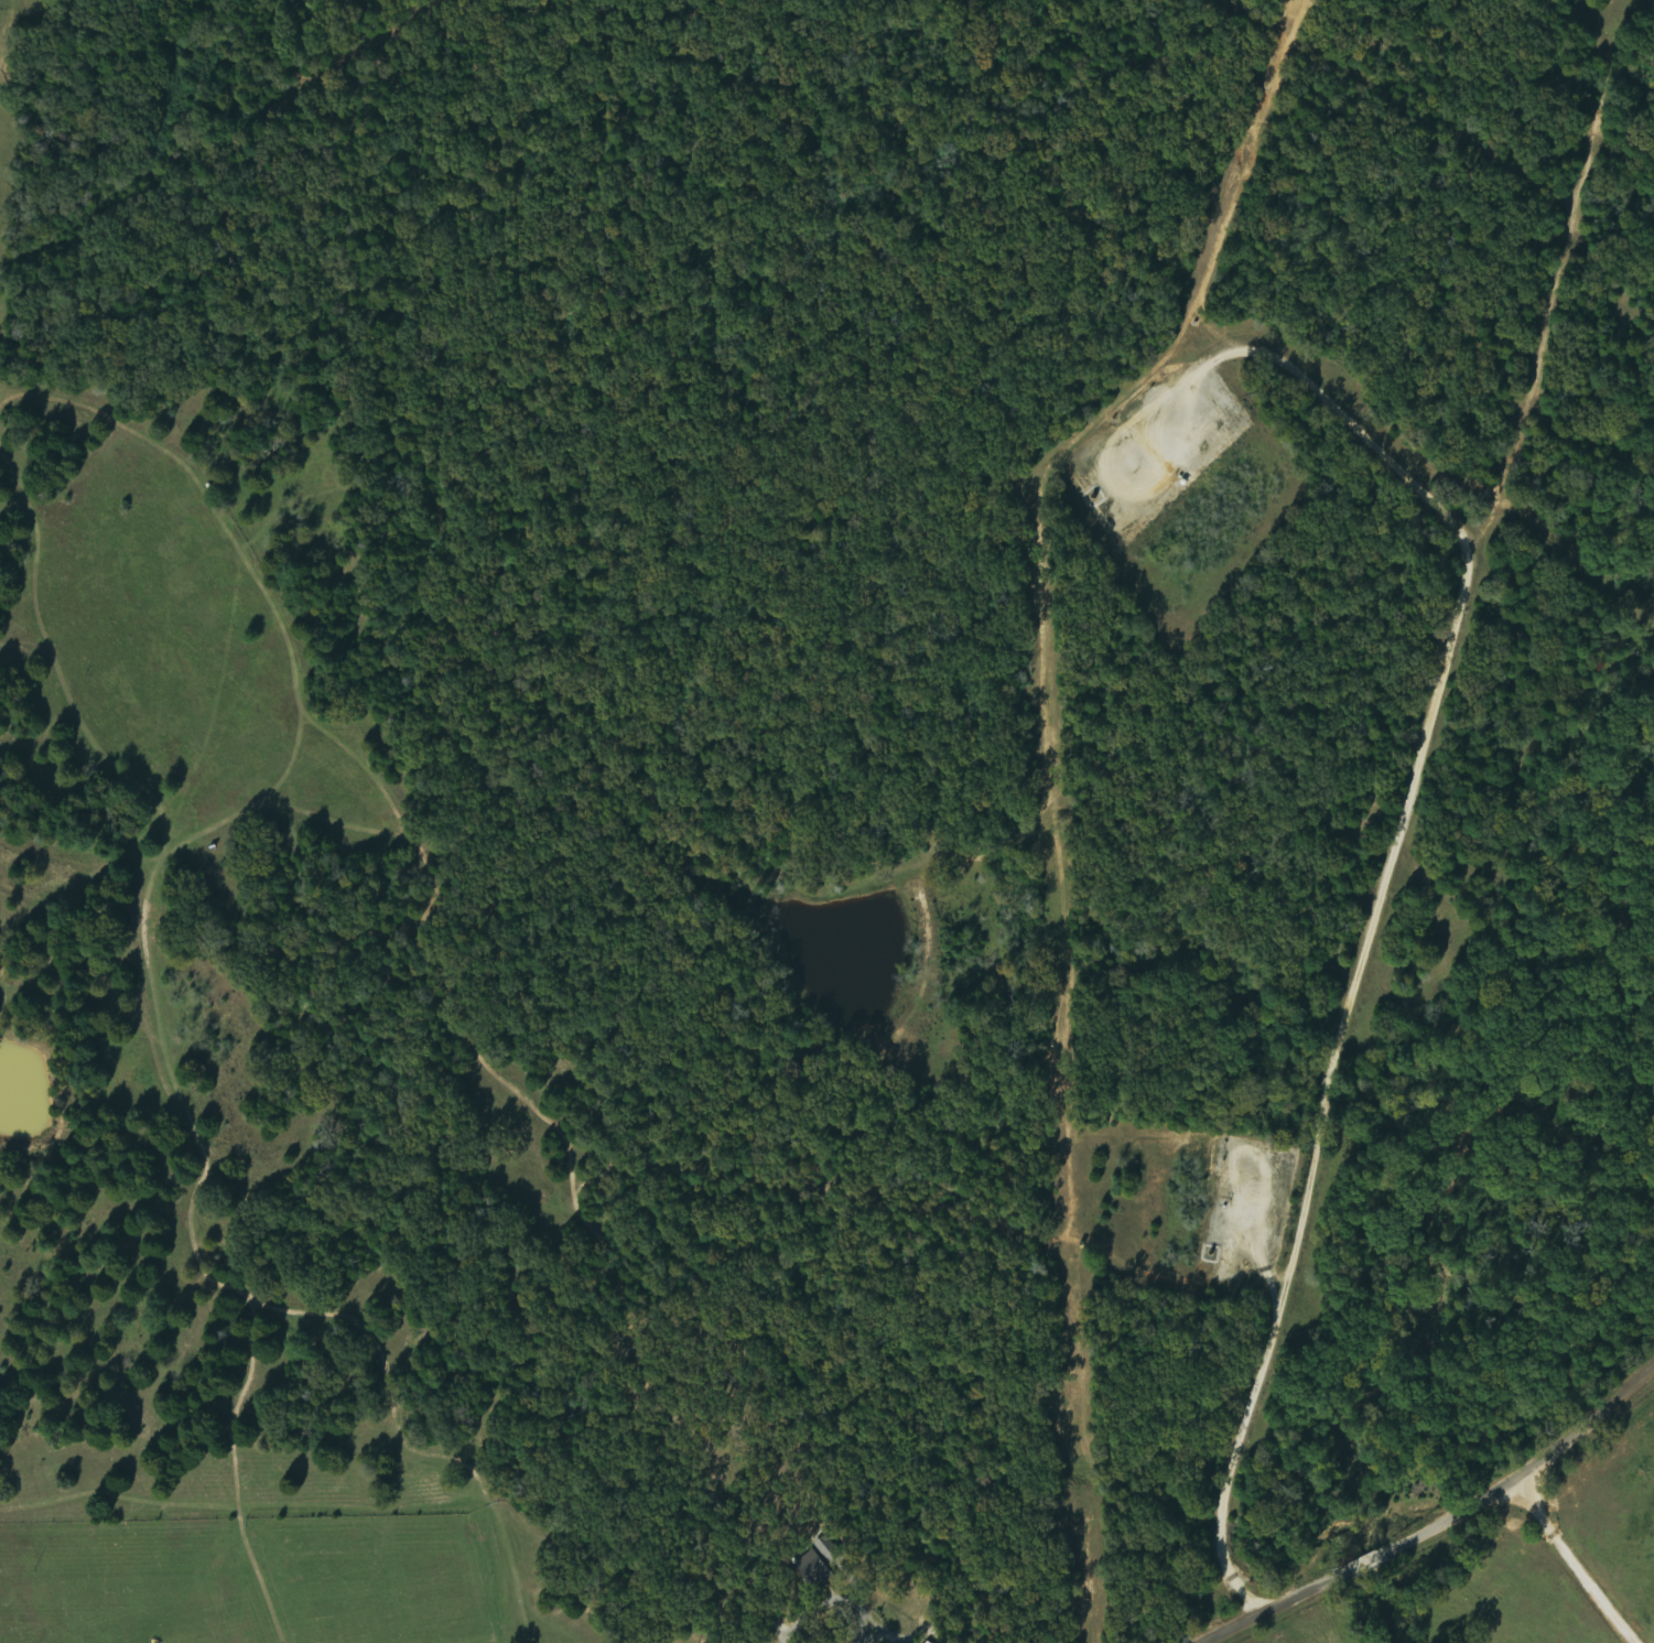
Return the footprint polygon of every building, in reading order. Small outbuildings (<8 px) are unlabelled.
[(834,1568),(845,1560),(826,1536),(815,1545),(834,1568)] [(817,1593),(837,1577),(815,1549),(795,1565),(817,1593)]
